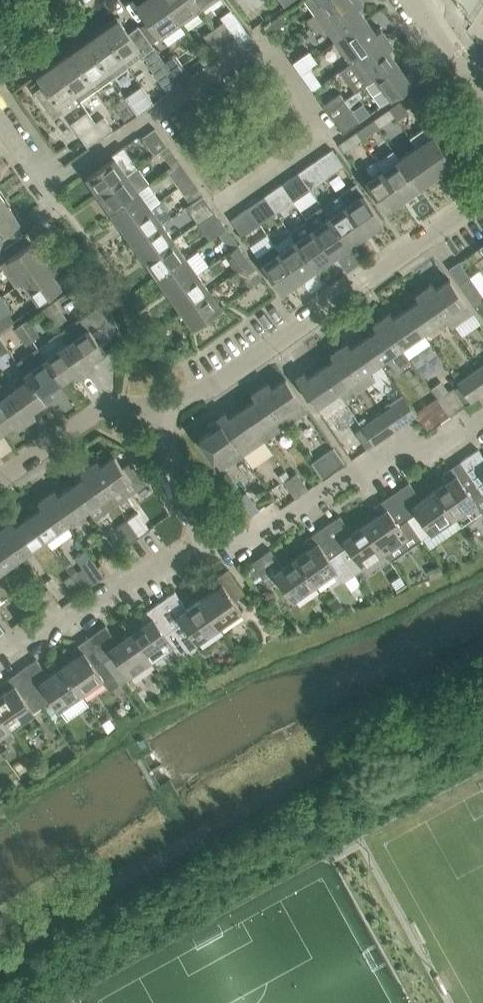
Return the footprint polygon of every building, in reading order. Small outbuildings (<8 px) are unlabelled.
[(139,27),(151,42),(180,21),(164,0),(143,0),(137,4),(149,20),(139,27)] [(180,21),(199,7),(194,0),(164,0),(180,21)] [(316,13),(306,20),(312,28),(351,0),(306,0),(316,13)] [(312,28),(315,33),(325,26),(336,42),(351,31),(367,20),(358,7),(363,3),(361,0),(351,0),(312,28)] [(282,13),(266,25),(271,32),(287,20),(282,13)] [(117,18),(101,30),(127,67),(128,66),(127,65),(143,54),(147,60),(147,65),(151,70),(163,61),(150,42),(151,42),(139,27),(138,25),(128,32),(117,18)] [(351,31),(336,42),(351,62),(339,70),(340,71),(387,37),(381,29),(376,33),(367,20),(351,31)] [(223,21),(214,27),(229,49),(238,42),(223,21)] [(214,27),(203,35),(218,56),(229,49),(214,27)] [(101,30),(85,41),(111,78),(127,67),(101,30)] [(387,37),(340,71),(355,92),(366,84),(397,62),(388,49),(393,45),(387,37)] [(85,41),(69,52),(95,89),(110,78),(111,79),(111,78),(85,41)] [(309,50),(301,56),(310,68),(318,63),(309,50)] [(69,52),(53,64),(79,101),(95,89),(69,52)] [(173,54),(163,61),(178,81),(180,84),(190,77),(173,54)] [(301,56),(292,62),(301,75),(310,68),(301,56)] [(163,61),(151,70),(168,93),(180,84),(178,81),(163,61)] [(397,62),(366,84),(381,106),(418,80),(411,71),(406,75),(397,62)] [(79,101),(53,64),(37,75),(43,85),(33,92),(53,119),(64,111),(59,105),(74,95),(79,101)] [(125,97),(138,114),(153,103),(151,100),(146,93),(140,86),(125,97)] [(338,92),(321,104),(327,112),(344,100),(338,92)] [(407,96),(390,108),(395,114),(411,103),(407,96)] [(344,100),(327,112),(342,133),(360,121),(347,105),(344,100)] [(134,112),(128,103),(117,111),(124,120),(134,112)] [(390,108),(373,120),(378,126),(395,114),(390,108)] [(71,123),(87,146),(103,135),(95,123),(87,112),(71,123)] [(104,117),(95,123),(103,135),(112,129),(104,117)] [(373,120),(356,131),(361,138),(378,126),(373,120)] [(427,126),(411,137),(417,147),(437,175),(453,163),(427,126)] [(155,128),(142,137),(154,154),(160,150),(167,145),(155,128)] [(356,131),(339,143),(344,150),(361,138),(356,131)] [(160,150),(172,166),(178,161),(167,145),(160,150)] [(114,157),(86,177),(99,194),(137,166),(122,146),(112,154),(114,157)] [(417,147),(401,158),(420,186),(437,175),(417,147)] [(343,165),(336,155),(338,154),(333,148),(316,160),(320,166),(327,176),(343,165)] [(394,149),(377,162),(383,170),(403,198),(420,186),(401,158),(394,149)] [(320,166),(316,160),(299,171),(310,187),(326,176),(327,176),(320,166)] [(178,161),(172,166),(166,171),(178,187),(190,178),(178,161)] [(137,166),(99,194),(110,211),(138,191),(149,183),(137,166)] [(383,170),(366,182),(385,210),(403,198),(383,170)] [(299,171),(282,183),(293,199),(310,187),(299,171)] [(190,178),(178,187),(189,204),(196,199),(196,200),(202,195),(190,178)] [(282,183),(265,195),(277,212),(283,208),(285,211),(295,204),(292,200),(293,199),(282,183)] [(340,194),(366,233),(383,222),(356,183),(340,194)] [(138,191),(110,211),(122,227),(150,207),(138,191)] [(8,204),(0,193),(0,210),(8,204)] [(340,194),(323,206),(350,245),(366,233),(340,194)] [(202,195),(196,200),(207,216),(197,223),(214,211),(202,195)] [(265,195),(248,206),(260,224),(277,212),(265,195)] [(20,221),(8,204),(0,210),(0,235),(20,221)] [(248,206),(231,218),(243,235),(260,224),(248,206)] [(305,218),(307,221),(308,221),(333,257),(350,245),(323,206),(305,218)] [(150,207),(122,227),(134,244),(162,224),(150,207)] [(226,228),(214,211),(197,223),(209,239),(212,237),(212,238),(218,234),(226,228)] [(308,221),(307,221),(291,232),(316,268),(333,257),(308,221)] [(134,244),(146,260),(174,240),(162,224),(134,244)] [(225,244),(233,239),(226,228),(218,234),(225,244)] [(295,241),(280,252),(299,280),(316,268),(291,232),(290,233),(295,241)] [(174,240),(146,260),(158,277),(186,257),(174,240)] [(31,243),(1,264),(16,286),(23,280),(51,261),(45,252),(40,256),(31,243)] [(250,261),(238,245),(224,255),(236,271),(243,266),(250,261)] [(274,245),(257,257),(281,292),(299,280),(280,252),(279,252),(274,245)] [(158,277),(170,294),(198,274),(186,257),(158,277)] [(51,261),(23,280),(39,302),(61,286),(52,273),(57,269),(51,261)] [(250,261),(243,266),(255,283),(262,278),(250,261)] [(470,274),(481,297),(482,296),(482,273),(481,269),(470,274)] [(198,274),(170,294),(182,311),(210,291),(198,274)] [(482,299),(467,277),(459,282),(475,304),(482,299)] [(426,288),(446,316),(459,335),(463,333),(457,324),(473,313),(450,279),(437,288),(433,283),(426,288)] [(419,300),(408,308),(424,331),(446,316),(426,288),(416,295),(419,300)] [(210,291),(182,311),(194,327),(221,307),(210,291)] [(0,297),(0,331),(12,323),(11,322),(14,320),(9,313),(12,311),(1,296),(0,297)] [(475,304),(482,316),(482,301),(482,299),(475,304)] [(42,309),(55,327),(67,318),(54,301),(42,309)] [(390,313),(383,318),(410,357),(430,343),(422,333),(424,331),(408,308),(394,318),(390,313)] [(91,310),(60,332),(87,371),(95,365),(92,360),(105,351),(101,345),(111,338),(91,310)] [(28,318),(14,328),(13,328),(19,336),(33,326),(28,318)] [(377,330),(365,338),(381,361),(390,355),(400,368),(410,360),(409,358),(410,357),(383,318),(373,324),(377,330)] [(33,326),(19,336),(25,345),(32,340),(40,335),(33,326)] [(60,332),(39,347),(62,380),(74,372),(78,377),(87,371),(60,332)] [(0,355),(8,350),(1,339),(0,338),(0,354),(0,355)] [(347,342),(341,347),(367,385),(375,379),(368,370),(381,361),(365,338),(351,348),(347,342)] [(38,346),(16,361),(28,378),(44,401),(53,395),(49,390),(62,380),(38,346)] [(334,359),(324,367),(339,390),(348,384),(355,393),(367,385),(341,347),(330,354),(334,359)] [(459,384),(454,388),(459,397),(471,389),(477,397),(482,393),(482,370),(480,366),(457,382),(459,384)] [(304,372),(296,378),(315,407),(339,390),(324,367),(308,377),(304,372)] [(26,422),(35,415),(32,410),(44,401),(28,378),(7,393),(0,383),(0,385),(26,422)] [(260,388),(285,425),(307,409),(286,379),(272,388),(268,382),(260,388)] [(431,388),(438,398),(450,416),(456,411),(477,397),(471,389),(459,397),(454,388),(449,391),(442,381),(431,388)] [(2,431),(14,422),(18,427),(26,422),(0,385),(0,428),(2,431)] [(255,400),(242,408),(264,440),(285,425),(260,388),(251,394),(255,400)] [(436,397),(416,411),(429,430),(450,416),(438,398),(437,398),(436,397)] [(406,398),(385,412),(397,428),(417,414),(406,398)] [(225,412),(217,418),(242,455),(264,440),(242,408),(229,417),(225,412)] [(364,426),(363,427),(374,444),(397,428),(385,412),(369,423),(364,426)] [(365,417),(358,421),(363,427),(364,426),(369,423),(365,417)] [(242,455),(217,418),(208,423),(212,429),(199,438),(221,469),(242,455)] [(356,421),(349,426),(354,433),(361,428),(356,421)] [(310,463),(322,479),(345,464),(333,447),(310,463)] [(461,460),(482,492),(482,455),(478,448),(461,460)] [(97,460),(89,465),(116,503),(146,482),(130,461),(122,467),(114,456),(101,465),(97,460)] [(434,490),(454,517),(475,502),(482,512),(482,511),(482,492),(461,460),(443,473),(448,481),(434,490)] [(84,477),(72,486),(95,519),(116,503),(89,465),(80,472),(84,477)] [(296,473),(290,477),(302,494),(308,489),(296,473)] [(284,481),(284,482),(296,498),(302,494),(290,477),(284,481)] [(409,482),(392,494),(409,518),(422,538),(431,532),(432,533),(454,517),(434,490),(421,499),(409,482)] [(55,490),(47,496),(67,524),(87,510),(94,519),(95,519),(72,486),(59,495),(55,490)] [(247,493),(239,498),(251,514),(259,509),(247,493)] [(261,500),(264,507),(275,500),(270,494),(261,500)] [(422,538),(409,518),(392,494),(373,507),(379,515),(365,524),(385,552),(390,560),(422,538)] [(42,507),(29,516),(45,539),(67,524),(47,496),(38,502),(42,507)] [(150,529),(137,512),(127,519),(139,536),(150,529)] [(12,520),(4,526),(24,554),(45,539),(29,516),(16,525),(12,520)] [(339,516),(322,528),(354,572),(362,566),(363,567),(385,552),(365,524),(351,534),(339,516)] [(139,536),(127,519),(116,527),(128,544),(139,536)] [(3,570),(24,554),(4,526),(0,529),(0,565),(3,570)] [(310,548),(296,557),(315,584),(332,572),(336,578),(343,580),(354,572),(322,528),(304,540),(310,548)] [(112,543),(106,547),(112,556),(118,552),(112,543)] [(270,549),(252,562),(268,586),(278,579),(293,599),(315,584),(296,557),(282,566),(270,549)] [(91,557),(80,565),(94,584),(104,576),(91,557)] [(429,568),(432,576),(443,571),(440,564),(429,568)] [(214,590),(200,600),(218,626),(241,611),(233,600),(244,593),(227,569),(209,582),(214,590)] [(71,575),(64,579),(76,596),(83,591),(71,575)] [(175,591),(157,603),(191,651),(195,648),(197,640),(197,641),(218,626),(200,600),(187,609),(175,591)] [(21,595),(15,599),(27,616),(33,611),(21,595)] [(336,597),(328,603),(337,615),(345,609),(336,597)] [(145,623),(131,633),(151,661),(173,646),(178,653),(187,647),(190,651),(191,651),(157,603),(139,616),(145,623)] [(105,625),(88,637),(120,682),(129,676),(151,661),(131,633),(118,642),(105,625)] [(120,682),(88,637),(70,649),(75,657),(61,667),(80,693),(101,678),(110,690),(112,688),(117,694),(123,690),(119,683),(120,682)] [(28,664),(19,670),(35,694),(43,704),(57,724),(65,719),(66,718),(67,720),(88,705),(80,693),(61,667),(48,676),(36,658),(28,664)] [(201,666),(192,672),(197,680),(207,674),(201,666)] [(0,695),(0,711),(11,726),(43,704),(19,670),(1,683),(6,691),(0,695)] [(11,726),(0,711),(0,734),(11,726)] [(101,719),(105,726),(113,721),(108,714),(101,719)]
